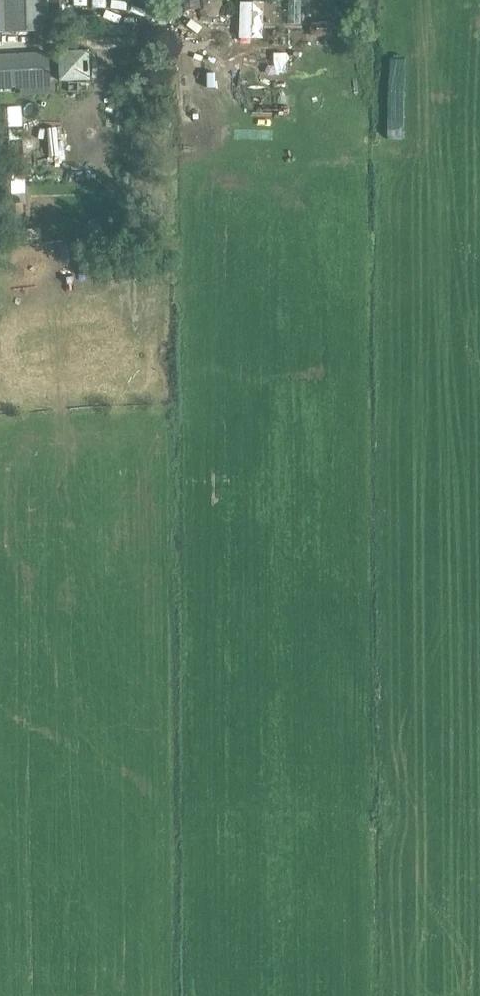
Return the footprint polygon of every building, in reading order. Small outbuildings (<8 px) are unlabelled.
[(48,31),(48,0),(0,0),(0,32),(48,31)] [(246,24),(267,25),(268,6),(247,5),(246,24)] [(61,79),(91,78),(90,48),(60,49),(61,79)] [(0,55),(0,87),(50,85),(49,53),(0,55)]
